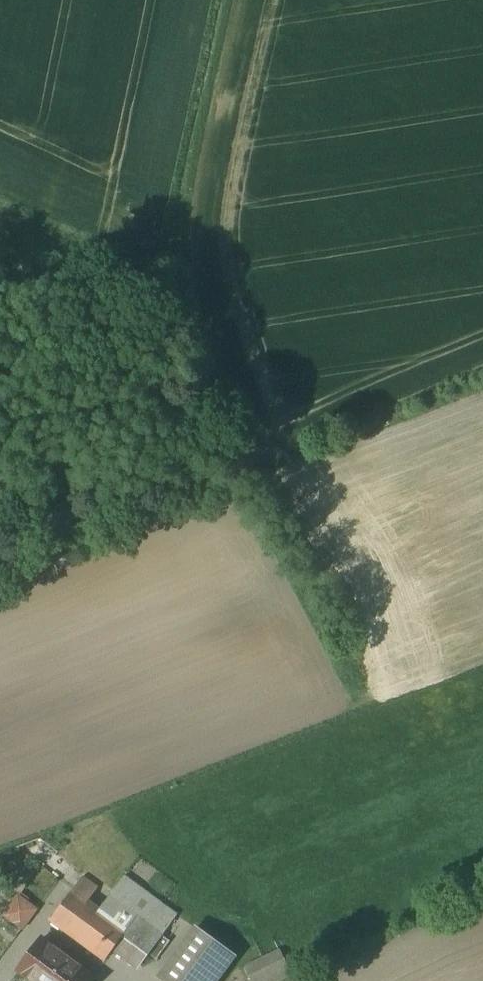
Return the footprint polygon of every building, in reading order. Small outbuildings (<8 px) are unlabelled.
[(124,877),(100,910),(88,902),(98,889),(83,877),(51,920),(106,960),(115,948),(140,966),(148,954),(156,960),(170,942),(162,936),(177,916),(124,877)] [(26,908),(15,901),(4,915),(15,923),(26,908)] [(195,929),(160,977),(165,980),(216,980),(234,957),(195,929)] [(41,940),(19,969),(35,980),(90,980),(93,978),(41,940)] [(281,951),(245,968),(252,980),(274,980),(291,973),(281,951)]
